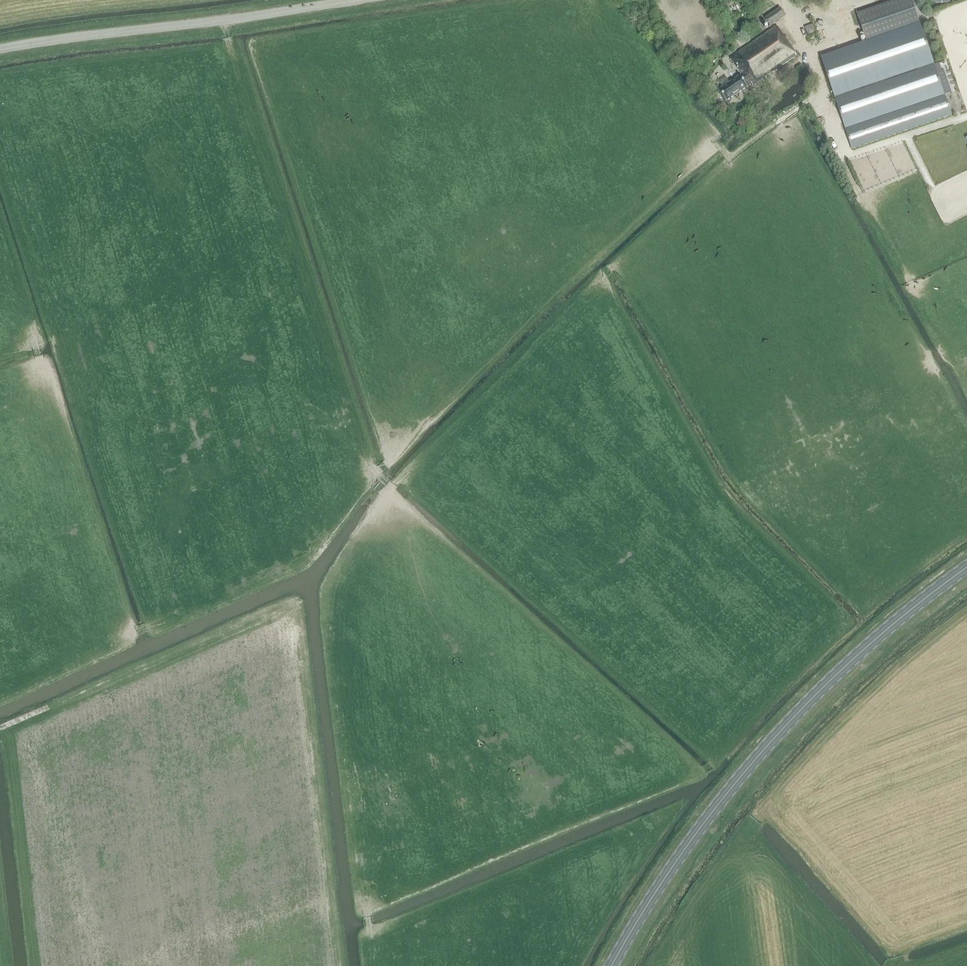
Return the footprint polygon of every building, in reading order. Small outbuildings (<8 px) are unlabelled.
[(860,43),(820,56),(845,129),(945,95),(912,0),(894,0),(856,13),(863,33),(858,35),(860,43)] [(770,27),(785,16),(779,8),(764,18),(770,27)] [(808,34),(816,31),(813,24),(805,27),(808,34)] [(752,87),(795,56),(775,27),(730,59),(740,75),(717,91),(725,102),(750,84),(752,87)] [(945,95),(845,129),(851,149),(951,116),(945,95)]
